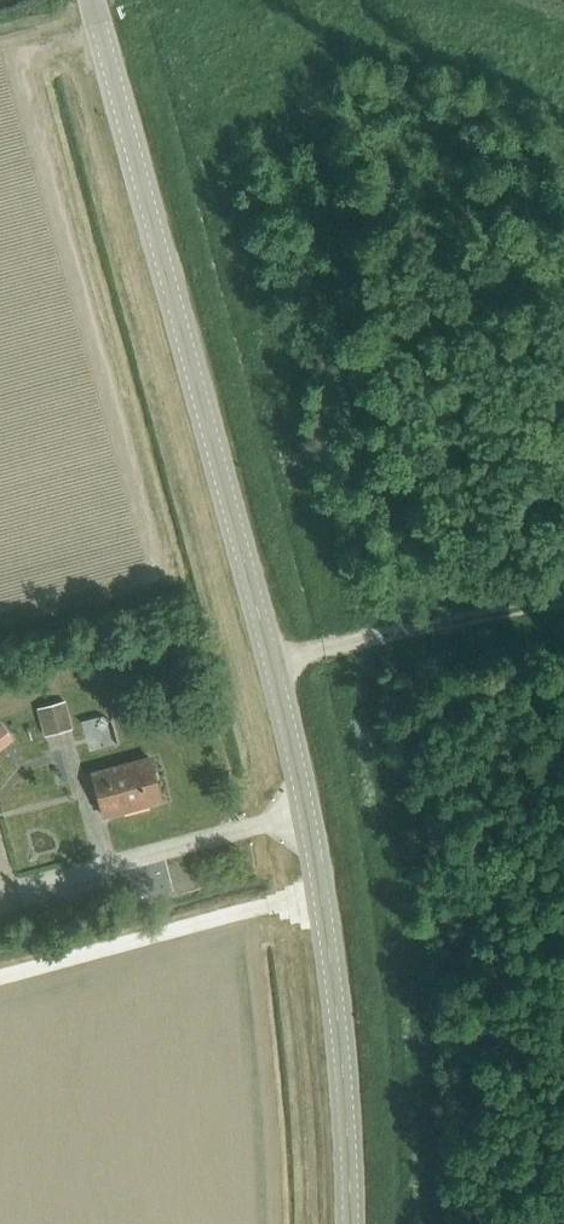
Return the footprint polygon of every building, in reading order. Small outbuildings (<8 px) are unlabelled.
[(71,730),(63,701),(37,708),(44,737),(71,730)] [(103,817),(161,801),(149,758),(91,774),(103,817)]
